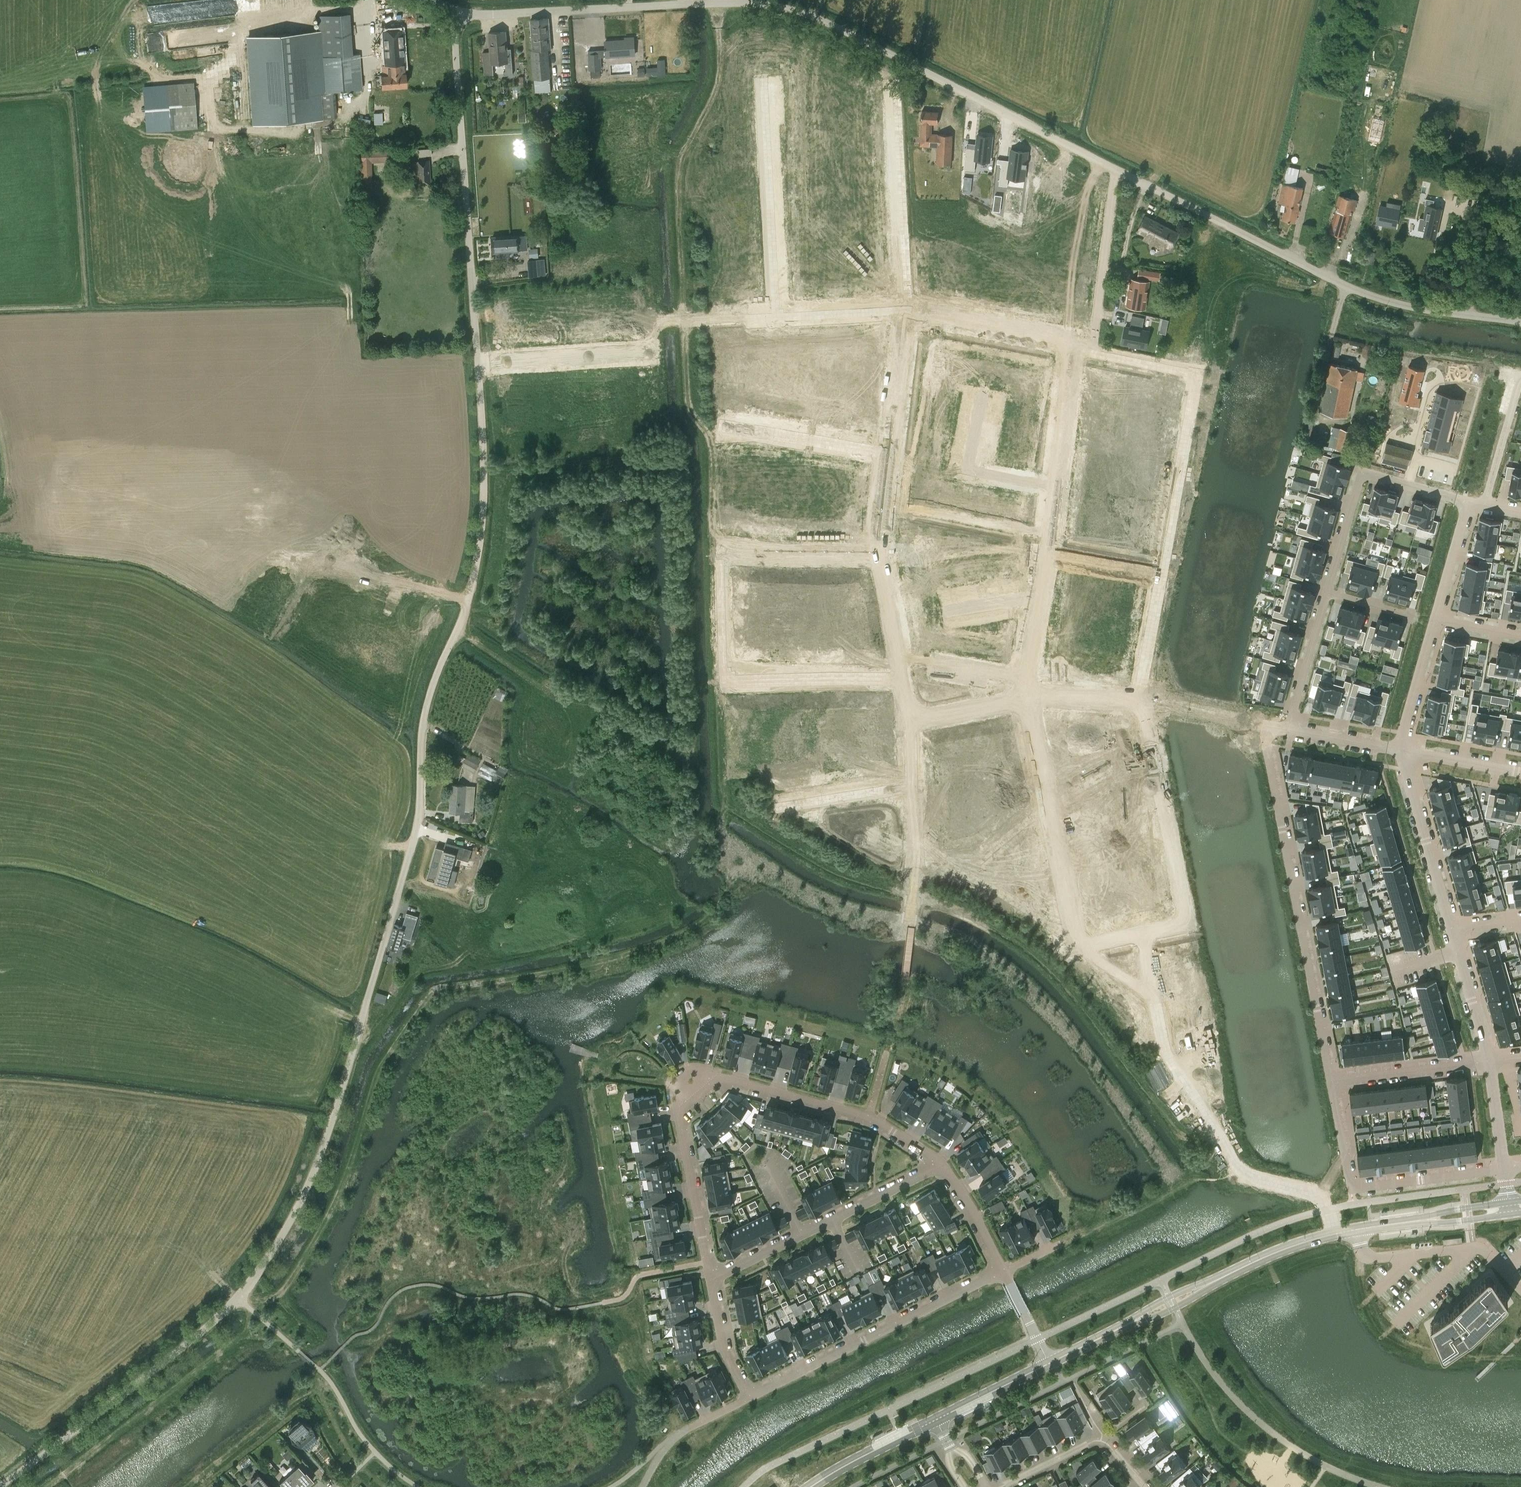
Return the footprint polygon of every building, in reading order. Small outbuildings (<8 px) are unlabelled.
[(187,14),(202,14),(202,2),(172,3),(172,17),(187,17),(187,14)] [(533,51),(530,51),(533,80),(534,80),(536,92),(552,91),(550,78),(548,50),(551,49),(549,24),(548,19),(530,20),(533,51)] [(383,74),(380,74),(381,87),(406,86),(402,29),(383,30),(385,65),(382,65),(383,74)] [(490,52),(483,53),(483,60),(484,71),(485,75),(494,75),(493,64),(505,63),(506,71),(504,72),(504,75),(513,75),(512,62),(511,49),(507,49),(505,31),(489,33),(490,52)] [(148,50),(159,50),(159,32),(148,32),(148,50)] [(319,32),(248,37),(255,124),(321,119),(319,93),(362,89),(360,55),(321,58),(319,32)] [(601,57),(606,56),(606,57),(635,55),(634,38),(625,38),(625,40),(605,41),(606,49),(594,50),(594,53),(588,54),(589,70),(590,70),(591,78),(601,77),(600,70),(602,70),(601,57)] [(664,59),(657,60),(658,68),(647,68),(648,75),(657,75),(665,74),(664,59)] [(514,86),(513,86),(514,99),(518,99),(518,92),(524,92),(524,77),(519,77),(519,86),(514,86)] [(171,130),(197,128),(194,83),(168,85),(171,130)] [(383,123),(384,112),(375,111),(374,123),(383,123)] [(922,123),(920,145),(936,146),(936,147),(936,164),(948,165),(951,165),(952,165),(953,135),(937,134),(931,134),(932,123),(938,123),(939,112),(922,111),(921,123),(922,123)] [(526,113),(518,113),(519,122),(527,121),(526,113)] [(359,116),(358,122),(370,125),(371,118),(359,116)] [(1380,140),(1384,120),(1374,118),(1370,138),(1380,140)] [(564,137),(564,140),(573,140),(573,129),(561,129),(561,136),(564,137)] [(966,147),(964,169),(974,170),(975,160),(989,161),(992,136),(977,135),(976,144),(976,148),(966,147)] [(419,161),(415,161),(415,169),(416,182),(430,181),(429,160),(425,160),(425,155),(431,155),(431,148),(418,149),(419,161)] [(391,150),(384,150),(362,151),(363,195),(373,194),(372,162),(391,161),(391,150)] [(1001,164),(999,185),(1007,186),(1008,177),(1024,179),(1027,152),(1011,150),(1010,161),(1009,165),(1001,164)] [(1325,187),(1322,182),(1317,185),(1320,190),(1325,187)] [(1303,188),(1296,186),(1283,183),(1278,202),(1285,204),(1282,219),(1295,222),(1303,188)] [(1336,205),(1337,205),(1330,232),(1343,236),(1351,209),(1354,210),(1357,201),(1338,196),(1336,205)] [(1420,217),(1418,229),(1425,231),(1424,235),(1435,238),(1441,208),(1433,206),(1434,201),(1428,199),(1427,205),(1424,218),(1420,217)] [(1399,209),(1386,207),(1379,205),(1376,223),(1395,227),(1399,209)] [(1170,248),(1178,233),(1145,216),(1137,231),(1155,240),(1153,244),(1163,249),(1165,245),(1170,248)] [(1304,224),(1300,240),(1300,241),(1312,244),(1316,228),(1304,224)] [(509,251),(519,250),(527,250),(526,235),(518,235),(518,236),(492,238),(493,252),(499,251),(500,257),(509,256),(509,251)] [(538,249),(530,250),(531,259),(539,258),(538,249)] [(1369,249),(1365,261),(1372,264),(1376,252),(1369,249)] [(1144,308),(1148,282),(1132,279),(1128,306),(1144,308)] [(1125,327),(1122,343),(1145,348),(1147,340),(1147,338),(1149,331),(1142,330),(1144,317),(1132,315),(1132,316),(1133,316),(1130,328),(1125,327)] [(1330,364),(1319,410),(1346,416),(1357,370),(1330,364)] [(1409,366),(1404,383),(1419,387),(1424,370),(1409,366)] [(1404,383),(1399,401),(1417,406),(1420,397),(1417,396),(1419,387),(1404,383)] [(1436,391),(1434,402),(1454,408),(1460,410),(1463,398),(1436,391)] [(1434,402),(1431,412),(1451,418),(1454,408),(1434,402)] [(1431,412),(1428,423),(1449,428),(1451,418),(1431,412)] [(1428,423),(1425,433),(1446,439),(1449,428),(1428,423)] [(1340,428),(1336,448),(1346,451),(1351,431),(1340,428)] [(1425,433),(1422,444),(1449,451),(1452,440),(1446,439),(1425,433)] [(1386,443),(1382,457),(1408,464),(1412,450),(1386,443)] [(1319,453),(1317,459),(1323,461),(1319,474),(1344,481),(1346,482),(1350,470),(1348,469),(1348,468),(1330,462),(1331,457),(1319,453)] [(1505,478),(1510,479),(1508,494),(1520,496),(1520,495),(1520,491),(1520,468),(1507,466),(1505,478)] [(1310,484),(1308,491),(1320,494),(1322,489),(1334,492),(1341,494),(1344,481),(1319,474),(1316,486),(1310,484)] [(1308,484),(1293,479),(1291,487),(1306,492),(1308,484)] [(1364,502),(1360,514),(1366,516),(1367,514),(1379,517),(1387,491),(1374,487),(1370,504),(1364,502)] [(1387,491),(1379,517),(1391,520),(1390,523),(1396,525),(1399,512),(1394,510),(1398,495),(1387,491)] [(1307,495),(1305,501),(1311,502),(1307,516),(1310,516),(1333,523),(1334,519),(1335,520),(1337,513),(1336,512),(1336,509),(1318,504),(1319,498),(1307,495)] [(1403,510),(1399,522),(1416,527),(1424,502),(1412,499),(1408,512),(1403,510)] [(1416,527),(1416,528),(1434,533),(1438,521),(1432,519),(1436,505),(1424,501),(1424,502),(1416,527)] [(1298,526),(1296,532),(1308,536),(1310,530),(1321,533),(1329,536),(1330,533),(1331,533),(1334,526),(1332,526),(1333,523),(1310,516),(1306,529),(1298,526)] [(1477,529),(1497,533),(1500,534),(1502,522),(1493,520),(1494,518),(1486,517),(1486,519),(1479,518),(1477,529)] [(1476,529),(1474,540),(1475,540),(1495,544),(1495,543),(1497,533),(1477,529),(1476,529)] [(1301,538),(1296,557),(1321,564),(1325,551),(1312,547),(1313,542),(1301,538)] [(1475,540),(1473,552),(1481,553),(1492,555),(1496,556),(1498,544),(1495,543),(1495,544),(1475,540)] [(1481,553),(1479,559),(1480,559),(1491,561),(1492,555),(1481,553)] [(1112,557),(1090,554),(1089,560),(1111,563),(1112,557)] [(1296,557),(1290,576),(1303,579),(1304,574),(1317,577),(1317,576),(1319,576),(1323,564),(1321,564),(1296,557)] [(1348,559),(1344,571),(1350,573),(1349,576),(1346,586),(1349,587),(1348,588),(1356,590),(1356,589),(1358,589),(1365,564),(1348,559)] [(1466,563),(1464,575),(1484,579),(1489,580),(1492,562),(1491,561),(1480,559),(1478,566),(1466,563)] [(1358,589),(1358,590),(1369,593),(1369,592),(1370,593),(1376,574),(1381,575),(1385,563),(1379,561),(1377,567),(1365,564),(1358,589)] [(1387,564),(1384,576),(1390,578),(1384,597),(1396,600),(1403,577),(1402,577),(1391,574),(1393,565),(1387,564)] [(1403,577),(1396,600),(1398,601),(1398,602),(1405,604),(1406,603),(1408,603),(1413,587),(1421,589),(1425,577),(1425,575),(1417,572),(1415,578),(1403,575),(1402,577),(1403,577)] [(1462,585),(1462,586),(1482,589),(1484,579),(1464,575),(1462,585)] [(1289,580),(1284,599),(1309,606),(1311,607),(1314,595),(1312,594),(1313,593),(1300,589),(1301,583),(1289,580)] [(1504,601),(1511,603),(1508,615),(1520,617),(1520,614),(1520,584),(1508,582),(1507,589),(1506,589),(1504,601)] [(1461,585),(1459,597),(1460,597),(1460,596),(1483,600),(1485,589),(1482,589),(1462,586),(1462,585),(1461,585)] [(1460,597),(1458,608),(1483,613),(1485,600),(1483,600),(1460,596),(1460,597)] [(1274,609),(1272,616),(1278,617),(1287,620),(1289,614),(1305,619),(1309,606),(1284,599),(1280,611),(1274,609)] [(1329,625),(1325,637),(1331,639),(1334,631),(1345,634),(1352,611),(1340,608),(1335,627),(1329,625)] [(1345,634),(1344,636),(1356,640),(1356,642),(1362,644),(1365,631),(1361,630),(1360,630),(1364,615),(1363,614),(1363,613),(1352,610),(1352,611),(1345,634)] [(1119,614),(1117,625),(1137,628),(1138,617),(1119,614)] [(1367,636),(1363,648),(1369,650),(1372,642),(1384,645),(1390,622),(1378,619),(1375,627),(1372,637),(1367,636)] [(1272,620),(1270,627),(1276,629),(1276,630),(1274,638),(1273,640),(1297,647),(1298,645),(1299,645),(1302,638),(1300,637),(1301,635),(1288,631),(1289,627),(1289,625),(1272,620)] [(1390,622),(1384,645),(1394,648),(1394,651),(1392,657),(1399,658),(1402,646),(1396,644),(1402,626),(1390,622)] [(1443,651),(1442,651),(1462,655),(1467,656),(1469,644),(1445,639),(1443,651)] [(1264,650),(1262,656),(1279,661),(1281,655),(1294,659),(1294,656),(1296,657),(1298,649),(1297,649),(1297,647),(1273,640),(1270,651),(1264,650)] [(1441,650),(1439,662),(1440,662),(1441,662),(1460,665),(1462,655),(1442,651),(1443,651),(1441,650)] [(1490,661),(1487,674),(1506,678),(1507,673),(1510,653),(1498,651),(1496,663),(1490,661)] [(1506,679),(1516,680),(1517,679),(1517,675),(1518,675),(1520,658),(1520,654),(1510,652),(1510,653),(1507,673),(1506,678),(1506,679)] [(1357,664),(1359,657),(1351,655),(1349,662),(1357,664)] [(1338,659),(1336,666),(1355,671),(1357,665),(1338,659)] [(1265,669),(1262,680),(1286,687),(1286,685),(1288,685),(1290,678),(1288,678),(1289,675),(1274,671),(1275,669),(1276,665),(1264,661),(1262,668),(1265,669)] [(1440,662),(1439,672),(1459,676),(1459,675),(1460,665),(1441,662),(1440,662)] [(1315,672),(1312,684),(1318,686),(1314,697),(1312,705),(1325,709),(1325,708),(1332,683),(1332,682),(1331,682),(1333,677),(1322,673),(1315,672)] [(1439,672),(1436,684),(1452,687),(1451,693),(1454,694),(1463,695),(1464,689),(1459,688),(1461,676),(1459,675),(1459,676),(1439,672)] [(1262,680),(1257,698),(1273,703),(1275,697),(1282,699),(1283,696),(1285,697),(1287,689),(1285,689),(1286,687),(1262,680)] [(1332,683),(1325,708),(1326,708),(1326,710),(1333,712),(1334,710),(1336,711),(1342,693),(1347,694),(1351,682),(1344,680),(1342,685),(1332,683)] [(1353,682),(1350,695),(1355,696),(1350,715),(1353,716),(1352,718),(1360,720),(1360,718),(1362,718),(1369,693),(1370,687),(1359,684),(1353,682)] [(1362,718),(1362,719),(1374,723),(1379,703),(1385,705),(1389,693),(1382,691),(1381,696),(1373,694),(1369,693),(1362,718)] [(1426,707),(1449,711),(1449,712),(1451,712),(1454,694),(1451,693),(1442,691),(1441,698),(1429,696),(1426,707)] [(1471,703),(1468,723),(1474,724),(1472,737),(1474,738),(1474,739),(1484,740),(1484,739),(1483,739),(1488,713),(1477,711),(1478,704),(1471,703)] [(1425,707),(1423,718),(1424,718),(1425,718),(1447,722),(1449,712),(1449,711),(1426,707),(1425,707)] [(1488,713),(1483,739),(1484,739),(1495,741),(1497,728),(1504,729),(1506,717),(1507,714),(1500,713),(1499,715),(1488,713)] [(1504,729),(1510,731),(1508,744),(1519,746),(1520,736),(1520,719),(1506,717),(1504,729)] [(1424,718),(1422,730),(1429,731),(1428,733),(1436,734),(1436,732),(1445,734),(1447,722),(1425,718),(1424,718)] [(462,764),(473,770),(479,759),(467,753),(462,764)] [(1290,755),(1286,780),(1297,782),(1302,757),(1301,757),(1290,755)] [(1302,757),(1297,782),(1308,784),(1309,782),(1308,782),(1312,759),(1313,759),(1313,758),(1301,756),(1301,757),(1302,757)] [(1312,759),(1308,782),(1309,782),(1318,783),(1319,783),(1323,761),(1313,759),(1312,759)] [(1318,783),(1318,786),(1330,788),(1330,785),(1334,763),(1323,761),(1319,783),(1318,783)] [(483,763),(477,774),(492,781),(491,783),(498,787),(499,785),(506,773),(508,769),(508,768),(501,764),(498,769),(497,770),(483,763)] [(1334,763),(1330,785),(1340,787),(1344,765),(1334,763)] [(1344,765),(1340,787),(1351,789),(1355,767),(1354,767),(1344,765)] [(1355,767),(1351,789),(1361,791),(1365,769),(1366,769),(1366,768),(1355,765),(1354,767),(1355,767)] [(1365,769),(1361,791),(1373,793),(1374,787),(1376,788),(1378,778),(1376,778),(1377,771),(1366,769),(1365,769)] [(1440,786),(1429,789),(1433,801),(1433,802),(1453,796),(1453,797),(1455,796),(1452,784),(1450,780),(1437,778),(1440,786)] [(451,812),(460,813),(460,821),(473,822),(475,786),(467,785),(451,784),(450,798),(452,798),(451,812)] [(1487,804),(1485,817),(1503,820),(1507,794),(1496,792),(1495,794),(1493,805),(1487,804)] [(1503,820),(1520,823),(1520,821),(1520,811),(1517,810),(1519,797),(1518,796),(1518,795),(1508,793),(1508,795),(1507,794),(1503,820)] [(1433,801),(1432,802),(1436,813),(1436,812),(1456,807),(1455,806),(1453,797),(1453,796),(1433,802),(1433,801)] [(1307,812),(1295,815),(1297,827),(1322,822),(1319,804),(1305,803),(1307,812)] [(1385,805),(1363,811),(1367,822),(1388,816),(1385,805)] [(1456,807),(1436,812),(1436,813),(1439,823),(1458,817),(1459,818),(1461,817),(1458,806),(1455,806),(1456,807)] [(1388,816),(1367,822),(1370,833),(1372,832),(1391,826),(1392,827),(1393,827),(1389,815),(1388,816)] [(1458,817),(1439,823),(1442,833),(1461,827),(1459,818),(1458,817)] [(1297,827),(1296,827),(1298,838),(1299,838),(1300,839),(1318,836),(1319,842),(1332,839),(1330,833),(1324,834),(1322,822),(1297,827)] [(1391,826),(1372,832),(1375,842),(1394,837),(1392,827),(1391,826)] [(1461,827),(1442,833),(1445,844),(1457,841),(1459,847),(1471,844),(1466,826),(1461,827)] [(1332,839),(1346,837),(1345,830),(1330,832),(1330,833),(1332,839)] [(1498,848),(1500,837),(1487,835),(1491,847),(1498,848)] [(1375,842),(1370,843),(1373,855),(1378,853),(1397,847),(1394,837),(1375,842)] [(1320,848),(1302,852),(1305,864),(1329,859),(1327,847),(1333,846),(1332,839),(1319,842),(1320,848)] [(436,846),(432,859),(440,861),(438,869),(430,867),(426,879),(447,885),(448,883),(446,882),(449,874),(450,875),(458,846),(449,843),(447,850),(436,846)] [(1473,850),(1471,844),(1462,846),(1463,853),(1473,850)] [(1397,847),(1378,853),(1381,864),(1401,859),(1397,847)] [(465,848),(462,859),(468,861),(472,849),(465,848)] [(1473,850),(1449,857),(1452,868),(1472,863),(1476,862),(1473,850)] [(1329,859),(1305,864),(1307,876),(1325,873),(1326,879),(1339,876),(1338,870),(1331,871),(1329,859)] [(1402,862),(1382,868),(1385,878),(1405,873),(1402,862)] [(1472,863),(1452,868),(1455,879),(1475,873),(1474,873),(1472,863)] [(1405,873),(1385,878),(1388,889),(1408,883),(1409,883),(1406,872),(1405,873)] [(1475,873),(1455,879),(1458,888),(1458,889),(1477,883),(1478,884),(1480,883),(1477,872),(1474,873),(1475,873)] [(1310,890),(1308,890),(1310,901),(1312,901),(1336,896),(1334,884),(1340,883),(1339,876),(1326,879),(1327,885),(1309,889),(1310,890)] [(1505,880),(1507,893),(1513,892),(1514,905),(1520,904),(1520,879),(1505,880)] [(1408,883),(1388,889),(1391,898),(1411,893),(1408,883)] [(1458,888),(1457,889),(1461,900),(1461,899),(1481,894),(1480,893),(1478,884),(1477,883),(1458,889),(1458,888)] [(1481,894),(1461,899),(1461,900),(1465,912),(1475,909),(1475,908),(1488,904),(1485,892),(1480,893),(1481,894)] [(1411,893),(1391,898),(1394,908),(1413,903),(1411,893)] [(1336,896),(1312,901),(1314,913),(1332,910),(1333,916),(1346,914),(1345,907),(1338,908),(1336,896)] [(1413,903),(1394,908),(1397,918),(1416,912),(1413,903)] [(1416,912),(1397,918),(1400,928),(1419,922),(1416,912)] [(394,924),(387,945),(388,946),(398,949),(399,949),(401,943),(403,936),(411,939),(417,920),(418,917),(417,916),(406,913),(403,925),(402,927),(395,924),(394,924)] [(1337,922),(1317,926),(1319,937),(1339,933),(1337,922)] [(1419,922),(1400,928),(1403,938),(1422,933),(1423,932),(1420,922),(1419,922)] [(1319,937),(1318,937),(1321,949),(1321,948),(1341,945),(1339,933),(1319,937)] [(1422,933),(1403,938),(1405,949),(1425,943),(1422,933)] [(1484,942),(1474,945),(1477,957),(1478,958),(1499,951),(1500,952),(1502,951),(1507,949),(1504,939),(1499,940),(1499,939),(1485,943),(1484,942)] [(1341,945),(1321,948),(1321,949),(1323,960),(1343,956),(1341,945)] [(1477,957),(1480,969),(1481,968),(1502,962),(1502,961),(1500,952),(1499,951),(1478,958),(1477,957)] [(1343,956),(1323,960),(1325,971),(1345,967),(1343,956)] [(1502,962),(1481,968),(1484,978),(1508,971),(1505,961),(1502,961),(1502,962)] [(1345,967),(1325,971),(1328,982),(1348,978),(1345,967)] [(1508,971),(1484,978),(1487,989),(1509,982),(1509,983),(1511,982),(1508,971)] [(1348,978),(1328,982),(1330,993),(1350,989),(1348,978)] [(1435,979),(1416,984),(1419,995),(1438,989),(1435,979)] [(1509,982),(1487,989),(1490,999),(1512,993),(1511,992),(1509,983),(1509,982)] [(1330,993),(1329,993),(1331,1005),(1332,1005),(1332,1004),(1352,1001),(1350,989),(1330,993)] [(1438,989),(1419,995),(1422,1005),(1441,999),(1442,999),(1439,989),(1438,989)] [(387,995),(376,991),(374,999),(385,1003),(387,995)] [(1490,999),(1488,999),(1491,1010),(1517,1003),(1514,992),(1511,992),(1512,993),(1490,999)] [(1441,999),(1422,1005),(1425,1015),(1444,1009),(1441,999)] [(1352,1001),(1332,1004),(1332,1005),(1334,1016),(1354,1012),(1352,1001)] [(1517,1003),(1491,1010),(1494,1020),(1495,1020),(1517,1014),(1518,1014),(1520,1013),(1517,1003)] [(1444,1009),(1425,1015),(1427,1025),(1447,1019),(1444,1009)] [(1494,1020),(1497,1031),(1498,1031),(1520,1024),(1518,1014),(1517,1014),(1495,1020),(1494,1020)] [(1447,1019),(1427,1025),(1430,1035),(1432,1034),(1450,1029),(1447,1019)] [(710,1042),(716,1043),(722,1024),(715,1022),(713,1027),(702,1024),(700,1031),(699,1030),(696,1039),(698,1040),(694,1051),(706,1054),(710,1042)] [(686,1041),(684,1023),(677,1024),(679,1042),(686,1041)] [(1498,1031),(1501,1043),(1511,1040),(1510,1039),(1520,1036),(1520,1023),(1520,1024),(1498,1031)] [(1450,1029),(1432,1034),(1435,1044),(1454,1039),(1455,1038),(1452,1028),(1450,1029)] [(681,1055),(669,1035),(668,1032),(657,1038),(660,1043),(659,1044),(663,1052),(664,1051),(670,1061),(681,1055)] [(727,1060),(726,1061),(733,1063),(734,1062),(736,1062),(740,1050),(746,1051),(751,1034),(744,1032),(743,1036),(731,1033),(730,1039),(728,1038),(726,1047),(727,1048),(724,1059),(727,1060)] [(753,1035),(748,1052),(755,1054),(752,1066),(763,1069),(769,1047),(769,1043),(759,1041),(760,1037),(753,1035)] [(1402,1036),(1392,1037),(1394,1057),(1405,1056),(1402,1036)] [(1392,1037),(1382,1038),(1384,1058),(1394,1057),(1392,1037)] [(1382,1038),(1372,1039),(1374,1060),(1384,1058),(1382,1038)] [(1372,1039),(1361,1041),(1364,1061),(1374,1060),(1372,1039)] [(1454,1039),(1435,1044),(1438,1055),(1457,1050),(1454,1039)] [(1361,1041),(1351,1042),(1354,1062),(1364,1061),(1361,1041)] [(1341,1049),(1340,1050),(1341,1057),(1342,1057),(1343,1063),(1354,1062),(1351,1042),(1341,1043),(1341,1049)] [(769,1047),(763,1069),(765,1070),(765,1071),(772,1073),(772,1072),(774,1072),(778,1060),(784,1062),(789,1045),(782,1043),(781,1047),(769,1043),(769,1047)] [(791,1045),(787,1062),(793,1064),(792,1069),(790,1077),(802,1080),(805,1069),(806,1069),(808,1060),(807,1060),(808,1054),(797,1051),(798,1047),(791,1045)] [(822,1073),(819,1085),(831,1088),(833,1080),(835,1075),(841,1077),(846,1060),(847,1056),(840,1055),(839,1058),(838,1061),(827,1057),(826,1058),(823,1057),(821,1064),(823,1064),(821,1073),(822,1073)] [(847,1092),(858,1095),(861,1084),(863,1084),(865,1075),(864,1075),(865,1069),(853,1066),(855,1059),(849,1057),(843,1078),(850,1079),(847,1092)] [(1465,1077),(1446,1079),(1448,1089),(1467,1087),(1465,1077)] [(902,1115),(916,1092),(906,1086),(908,1082),(902,1079),(893,1094),(899,1097),(892,1109),(902,1115)] [(1425,1084),(1417,1085),(1419,1104),(1428,1103),(1425,1084)] [(1417,1085),(1408,1086),(1411,1105),(1419,1104),(1417,1085)] [(1408,1086),(1400,1087),(1402,1106),(1411,1105),(1408,1086)] [(1400,1087),(1392,1088),(1394,1107),(1402,1106),(1400,1087)] [(1467,1087),(1448,1089),(1449,1099),(1468,1097),(1467,1087)] [(1392,1088),(1383,1089),(1386,1108),(1394,1107),(1392,1088)] [(1383,1089),(1375,1090),(1377,1109),(1386,1108),(1383,1089)] [(1375,1090),(1367,1091),(1369,1110),(1377,1109),(1375,1090)] [(1367,1091),(1358,1092),(1361,1111),(1369,1110),(1367,1091)] [(926,1098),(916,1092),(902,1115),(912,1121),(919,1110),(925,1114),(934,1099),(928,1095),(926,1098)] [(1358,1092),(1350,1093),(1352,1112),(1361,1111),(1358,1092)] [(646,1116),(645,1110),(658,1107),(656,1095),(644,1097),(644,1096),(635,1098),(635,1099),(629,1100),(632,1112),(628,1113),(629,1120),(646,1116)] [(730,1097),(722,1106),(723,1106),(738,1119),(742,1123),(752,1111),(748,1107),(741,1102),(739,1105),(730,1097)] [(1468,1097),(1449,1099),(1450,1108),(1469,1106),(1468,1097)] [(925,1129),(935,1136),(950,1113),(940,1107),(942,1103),(936,1100),(926,1115),(932,1118),(925,1129)] [(723,1106),(722,1106),(716,1114),(729,1129),(738,1119),(723,1106)] [(771,1130),(777,1108),(767,1106),(764,1114),(758,1112),(755,1125),(761,1127),(771,1130)] [(1469,1106),(1450,1108),(1451,1119),(1470,1116),(1469,1106)] [(787,1111),(777,1108),(771,1130),(782,1133),(788,1111),(787,1111)] [(798,1114),(799,1114),(788,1111),(787,1111),(788,1111),(782,1133),(793,1136),(798,1114)] [(959,1119),(950,1113),(935,1136),(937,1137),(937,1138),(943,1142),(943,1140),(946,1142),(952,1131),(958,1135),(968,1120),(962,1116),(959,1119)] [(707,1120),(719,1136),(723,1142),(733,1135),(729,1129),(716,1114),(707,1120)] [(809,1117),(799,1114),(798,1114),(793,1136),(803,1139),(809,1117)] [(819,1120),(809,1117),(803,1139),(814,1141),(819,1120)] [(638,1128),(640,1138),(640,1139),(663,1134),(663,1135),(661,1123),(648,1126),(647,1119),(630,1122),(631,1129),(638,1128)] [(834,1133),(828,1131),(830,1122),(819,1119),(819,1120),(814,1141),(824,1144),(830,1146),(834,1133)] [(707,1120),(697,1127),(705,1136),(701,1139),(706,1145),(719,1136),(707,1120)] [(852,1130),(849,1145),(868,1150),(869,1150),(871,1138),(860,1136),(860,1132),(852,1130)] [(958,1153),(965,1163),(984,1150),(984,1149),(977,1140),(984,1136),(980,1130),(965,1140),(969,1145),(958,1153)] [(640,1139),(640,1138),(638,1138),(641,1150),(635,1151),(636,1158),(654,1155),(653,1148),(665,1146),(663,1135),(663,1134),(640,1139)] [(1475,1139),(1466,1140),(1468,1159),(1477,1158),(1475,1139)] [(1466,1140),(1457,1141),(1460,1160),(1468,1159),(1466,1140)] [(1457,1141),(1449,1142),(1452,1161),(1460,1160),(1457,1141)] [(1449,1142),(1441,1144),(1443,1163),(1452,1161),(1449,1142)] [(712,1156),(703,1144),(698,1148),(700,1158),(712,1156)] [(1441,1144),(1433,1145),(1435,1164),(1443,1163),(1441,1144)] [(866,1160),(868,1150),(849,1145),(846,1158),(866,1160)] [(1433,1145),(1424,1146),(1427,1165),(1435,1164),(1433,1145)] [(1424,1146),(1416,1147),(1418,1166),(1427,1165),(1424,1146)] [(987,1147),(984,1149),(984,1150),(965,1163),(971,1172),(982,1165),(986,1171),(1001,1161),(997,1155),(993,1157),(987,1147)] [(1416,1147),(1407,1148),(1410,1167),(1418,1166),(1416,1147)] [(1407,1148),(1399,1149),(1402,1168),(1410,1167),(1407,1148)] [(1399,1149),(1391,1150),(1393,1169),(1402,1168),(1399,1149)] [(1391,1150),(1382,1151),(1385,1170),(1393,1169),(1391,1150)] [(1382,1151),(1374,1152),(1377,1171),(1385,1170),(1382,1151)] [(1374,1152),(1366,1153),(1368,1172),(1377,1171),(1374,1152)] [(1366,1153),(1357,1155),(1360,1174),(1368,1172),(1366,1153)] [(705,1176),(706,1176),(706,1175),(728,1171),(726,1160),(725,1160),(724,1154),(711,1156),(712,1163),(703,1164),(705,1176)] [(648,1178),(670,1173),(668,1162),(656,1164),(654,1157),(637,1160),(638,1168),(646,1166),(648,1178)] [(846,1158),(846,1171),(866,1171),(866,1170),(866,1160),(846,1158)] [(1008,1167),(1006,1169),(1002,1163),(987,1173),(990,1178),(979,1186),(988,1199),(999,1192),(997,1189),(1015,1177),(1008,1167)] [(866,1171),(846,1171),(846,1186),(855,1186),(855,1182),(867,1182),(867,1170),(866,1170),(866,1171)] [(730,1182),(728,1171),(706,1175),(706,1176),(708,1186),(730,1182)] [(670,1173),(648,1178),(650,1189),(643,1190),(644,1197),(661,1194),(660,1187),(673,1185),(670,1173)] [(832,1181),(822,1186),(831,1204),(841,1199),(832,1181)] [(732,1193),(730,1182),(708,1186),(710,1196),(710,1197),(732,1193)] [(822,1186),(812,1191),(821,1209),(831,1204),(822,1186)] [(915,1201),(921,1210),(940,1198),(940,1199),(940,1198),(934,1189),(915,1201)] [(821,1209),(812,1191),(802,1196),(811,1214),(821,1209)] [(734,1203),(732,1193),(710,1197),(710,1196),(709,1196),(711,1208),(718,1206),(719,1213),(732,1210),(731,1204),(734,1203)] [(652,1217),(678,1212),(677,1210),(679,1210),(677,1203),(676,1203),(676,1201),(663,1203),(662,1196),(644,1199),(645,1206),(649,1206),(652,1217)] [(921,1210),(927,1219),(945,1208),(940,1199),(940,1198),(921,1210)] [(993,1212),(1005,1206),(1002,1200),(990,1206),(993,1212)] [(1054,1216),(1049,1208),(1048,1209),(1046,1203),(1035,1209),(1033,1205),(1027,1208),(1035,1224),(1041,1221),(1047,1233),(1058,1228),(1052,1217),(1054,1216)] [(884,1213),(885,1213),(894,1231),(904,1226),(895,1208),(884,1213)] [(951,1217),(945,1208),(927,1219),(932,1229),(951,1217)] [(1035,1224),(1027,1208),(1021,1211),(1024,1218),(1014,1223),(1024,1244),(1034,1239),(1029,1227),(1035,1224)] [(652,1218),(644,1219),(646,1230),(650,1229),(651,1236),(669,1233),(667,1226),(673,1225),(680,1224),(678,1212),(652,1217),(652,1218)] [(770,1212),(760,1217),(769,1235),(779,1230),(770,1212)] [(884,1236),(894,1231),(885,1213),(884,1213),(875,1218),(884,1236)] [(760,1217),(750,1222),(759,1240),(758,1240),(759,1240),(769,1235),(760,1217)] [(865,1223),(874,1241),(884,1236),(875,1218),(866,1223),(865,1223)] [(957,1227),(954,1221),(944,1226),(947,1233),(957,1227)] [(759,1240),(750,1222),(740,1227),(749,1244),(758,1240),(759,1240)] [(864,1246),(874,1241),(865,1223),(866,1223),(866,1222),(855,1227),(864,1246)] [(1024,1244),(1014,1223),(1000,1230),(1004,1240),(1008,1238),(1013,1250),(1024,1244)] [(740,1227),(730,1231),(739,1249),(740,1249),(749,1244),(740,1227)] [(740,1249),(739,1249),(730,1231),(720,1236),(726,1247),(722,1249),(726,1256),(740,1249)] [(686,1255),(683,1239),(670,1242),(669,1235),(652,1238),(653,1245),(657,1245),(659,1257),(673,1254),(673,1258),(686,1255)] [(1442,1239),(1443,1245),(1462,1242),(1462,1236),(1442,1239)] [(824,1243),(815,1248),(823,1266),(833,1261),(824,1243)] [(969,1244),(956,1251),(965,1269),(975,1264),(970,1254),(973,1252),(969,1244)] [(823,1266),(815,1248),(814,1248),(804,1253),(805,1253),(813,1271),(823,1266)] [(956,1251),(947,1256),(946,1256),(955,1274),(965,1269),(956,1251)] [(805,1253),(804,1253),(795,1258),(804,1276),(813,1271),(805,1253)] [(933,1253),(926,1257),(933,1269),(939,1266),(945,1279),(955,1274),(946,1256),(947,1256),(946,1254),(935,1259),(933,1253)] [(933,1269),(926,1257),(920,1260),(924,1267),(915,1272),(914,1272),(923,1290),(923,1291),(933,1285),(927,1272),(933,1269)] [(794,1281),(804,1276),(795,1258),(786,1262),(785,1263),(794,1281)] [(779,1275),(784,1285),(794,1281),(785,1263),(786,1262),(785,1262),(771,1269),(775,1276),(779,1275)] [(874,1282),(881,1295),(887,1292),(893,1305),(904,1300),(904,1299),(904,1300),(893,1280),(884,1284),(875,1267),(869,1270),(874,1282)] [(914,1271),(913,1270),(903,1275),(913,1295),(923,1290),(914,1272),(915,1272),(914,1271)] [(913,1295),(903,1275),(893,1280),(904,1300),(904,1299),(913,1295)] [(1437,1329),(1432,1331),(1432,1332),(1439,1349),(1441,1348),(1444,1347),(1447,1353),(1472,1337),(1480,1329),(1477,1326),(1481,1322),(1484,1325),(1503,1307),(1505,1305),(1506,1304),(1507,1304),(1507,1303),(1507,1302),(1508,1302),(1508,1301),(1507,1301),(1507,1300),(1507,1299),(1506,1298),(1494,1280),(1492,1277),(1491,1276),(1490,1275),(1489,1275),(1488,1275),(1487,1276),(1486,1276),(1486,1277),(1453,1308),(1451,1310),(1432,1322),(1437,1329)] [(665,1286),(667,1298),(693,1293),(694,1293),(691,1281),(678,1283),(677,1277),(659,1280),(661,1287),(665,1286)] [(861,1296),(862,1298),(871,1316),(881,1311),(875,1298),(881,1295),(874,1282),(868,1285),(871,1291),(861,1296)] [(736,1298),(758,1294),(756,1283),(733,1287),(736,1299),(736,1298)] [(696,1304),(693,1293),(667,1298),(669,1309),(665,1310),(667,1317),(684,1313),(683,1307),(696,1304)] [(760,1305),(758,1294),(736,1298),(736,1299),(738,1309),(760,1305)] [(853,1302),(862,1321),(871,1316),(862,1298),(853,1302)] [(839,1300),(833,1303),(839,1315),(845,1312),(852,1326),(862,1321),(853,1302),(851,1299),(850,1299),(841,1304),(839,1300)] [(839,1315),(833,1303),(826,1306),(829,1311),(819,1316),(820,1319),(821,1318),(830,1337),(840,1332),(833,1318),(839,1315)] [(760,1305),(738,1309),(740,1320),(762,1316),(760,1305)] [(675,1336),(701,1331),(700,1329),(702,1329),(700,1322),(699,1322),(698,1320),(686,1322),(685,1315),(667,1319),(668,1326),(672,1325),(675,1336)] [(820,1319),(811,1323),(820,1342),(830,1337),(821,1318),(820,1319)] [(742,1331),(754,1328),(752,1321),(741,1324),(742,1331)] [(820,1342),(811,1323),(801,1328),(810,1346),(820,1342)] [(788,1325),(781,1329),(787,1341),(794,1338),(800,1351),(810,1346),(801,1328),(792,1333),(788,1325)] [(767,1342),(769,1344),(778,1362),(788,1357),(781,1344),(787,1341),(781,1329),(775,1332),(778,1337),(767,1342)] [(674,1356),(678,1355),(692,1352),(690,1345),(703,1343),(702,1340),(704,1340),(702,1333),(701,1333),(701,1331),(675,1336),(677,1348),(673,1348),(674,1356)] [(769,1344),(760,1349),(759,1349),(768,1367),(778,1362),(769,1344)] [(758,1372),(768,1367),(759,1349),(760,1349),(759,1347),(748,1352),(749,1354),(746,1356),(749,1363),(753,1361),(758,1372)] [(693,1358),(692,1352),(678,1355),(679,1361),(693,1358)] [(1120,1361),(1114,1365),(1121,1375),(1123,1377),(1131,1389),(1136,1385),(1143,1393),(1153,1386),(1146,1377),(1149,1375),(1142,1366),(1130,1375),(1129,1373),(1120,1361)] [(717,1397),(717,1398),(728,1392),(722,1381),(726,1379),(721,1370),(718,1371),(716,1368),(705,1373),(717,1397)] [(687,1378),(695,1394),(701,1391),(707,1403),(717,1398),(717,1397),(705,1373),(695,1379),(693,1375),(687,1378)] [(1121,1375),(1106,1386),(1122,1408),(1132,1401),(1125,1393),(1131,1389),(1123,1377),(1121,1375)] [(695,1394),(687,1378),(681,1381),(682,1385),(672,1390),(674,1395),(673,1396),(677,1404),(678,1404),(684,1414),(695,1409),(689,1397),(695,1394)] [(1112,1415),(1122,1408),(1106,1386),(1096,1393),(1112,1415)] [(1062,1414),(1057,1417),(1066,1435),(1084,1426),(1083,1423),(1088,1421),(1078,1401),(1073,1404),(1060,1410),(1062,1414)] [(1031,1412),(1028,1407),(1021,1411),(1023,1416),(1031,1412)] [(1171,1419),(1179,1414),(1175,1409),(1168,1414),(1171,1419)] [(1066,1435),(1057,1417),(1055,1412),(1042,1419),(1044,1423),(1039,1426),(1048,1444),(1066,1435)] [(1140,1444),(1157,1432),(1145,1415),(1137,1422),(1136,1420),(1130,1425),(1131,1426),(1126,1429),(1127,1430),(1126,1431),(1130,1437),(1131,1436),(1132,1437),(1134,1436),(1140,1444)] [(300,1419),(288,1429),(291,1439),(293,1441),(300,1445),(301,1444),(308,1448),(317,1440),(314,1433),(315,1433),(312,1425),(309,1423),(300,1419)] [(997,1432),(1004,1428),(1001,1422),(994,1426),(997,1432)] [(1039,1426),(1021,1435),(1029,1453),(1048,1444),(1039,1426)] [(1169,1448),(1157,1432),(1140,1444),(1146,1452),(1144,1453),(1145,1455),(1144,1455),(1148,1461),(1149,1460),(1150,1461),(1155,1458),(1156,1459),(1161,1455),(1160,1454),(1169,1448)] [(967,1438),(970,1444),(977,1440),(974,1434),(967,1438)] [(1011,1462),(1029,1453),(1021,1435),(1002,1444),(1011,1462)] [(987,1460),(982,1462),(987,1471),(991,1469),(993,1471),(1011,1462),(1002,1444),(984,1453),(987,1460)] [(1162,1471),(1160,1472),(1161,1473),(1160,1474),(1164,1480),(1165,1479),(1166,1480),(1171,1477),(1172,1478),(1177,1473),(1176,1472),(1187,1465),(1175,1449),(1156,1463),(1162,1471)] [(252,1460),(250,1458),(248,1456),(239,1464),(243,1468),(252,1460)] [(1084,1481),(1093,1473),(1101,1466),(1093,1457),(1076,1472),(1084,1481)] [(279,1481),(284,1486),(304,1486),(313,1479),(306,1471),(304,1472),(301,1468),(306,1464),(302,1460),(297,1464),(298,1464),(279,1481)] [(326,1475),(319,1467),(314,1471),(321,1479),(326,1475)] [(1203,1482),(1190,1467),(1172,1483),(1175,1486),(1197,1486),(1203,1482)] [(1113,1480),(1106,1471),(1098,1478),(1093,1473),(1084,1481),(1081,1483),(1085,1486),(1088,1486),(1089,1486),(1106,1486),(1113,1480)] [(258,1472),(250,1480),(257,1486),(272,1486),(258,1472)] [(924,1484),(926,1486),(947,1486),(943,1479),(938,1482),(934,1475),(923,1482),(924,1484)] [(1233,1486),(1238,1481),(1233,1476),(1228,1482),(1233,1486)]
